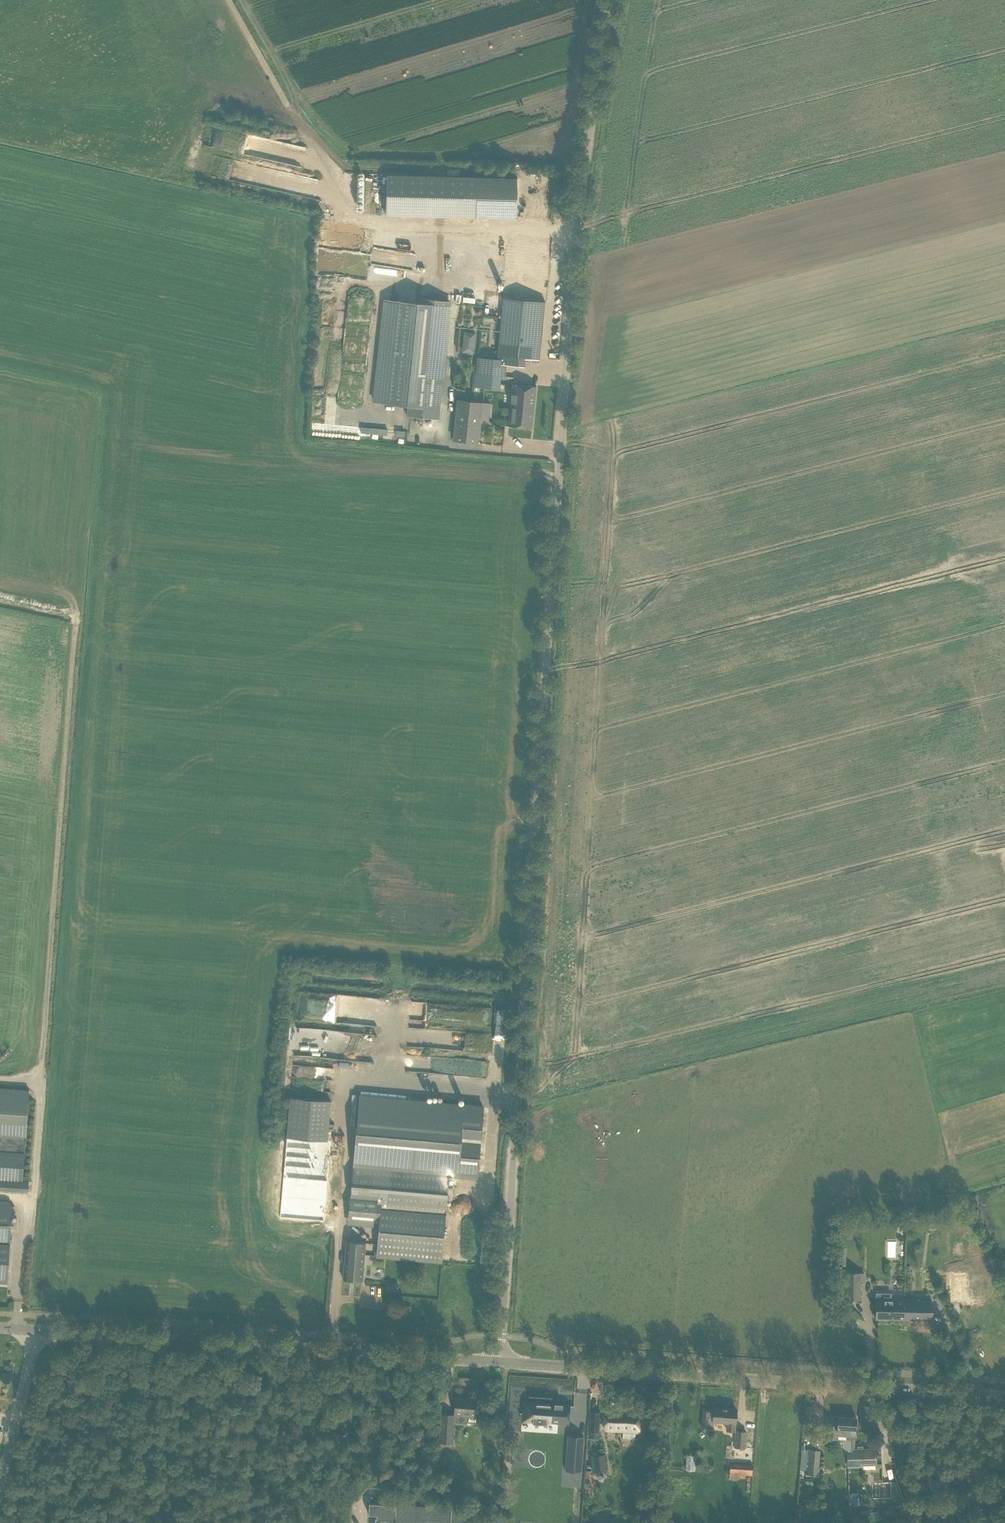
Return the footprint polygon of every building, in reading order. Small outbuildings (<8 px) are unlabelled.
[(516,219),(517,178),(476,177),(475,217),(516,219)] [(477,357),(474,391),(499,394),(500,376),(505,376),(506,365),(520,366),(520,358),(524,359),(524,360),(525,359),(539,360),(544,302),(545,302),(550,259),(518,256),(514,299),(503,297),(497,359),(477,357)] [(407,416),(437,419),(449,301),(419,298),(419,303),(385,299),(374,402),(408,406),(407,416)] [(464,332),(462,352),(473,353),(475,333),(464,332)] [(513,384),(509,426),(532,428),(536,387),(513,384)] [(457,399),(452,440),(478,443),(481,419),(487,420),(489,403),(457,399)] [(405,443),(405,429),(367,428),(367,433),(400,435),(399,443),(405,443)] [(487,1009),(466,1008),(465,1022),(486,1023),(487,1009)] [(300,1085),(301,1077),(292,1076),(292,1084),(300,1085)] [(30,1194),(30,1181),(22,1180),(24,1153),(25,1153),(29,1090),(0,1088),(0,1192),(30,1194)] [(477,1177),(483,1107),(359,1096),(350,1195),(348,1211),(348,1212),(349,1213),(349,1214),(349,1216),(350,1217),(351,1219),(352,1220),(353,1221),(354,1222),(356,1223),(357,1224),(379,1226),(376,1255),(441,1261),(449,1174),(477,1177)] [(327,1141),(330,1101),(290,1097),(287,1137),(327,1141)] [(339,1208),(346,1146),(317,1143),(310,1205),(339,1208)] [(283,1167),(282,1177),(312,1179),(313,1169),(283,1167)] [(838,1245),(850,1245),(850,1237),(838,1237),(838,1245)] [(888,1240),(887,1256),(895,1257),(896,1240),(888,1240)] [(343,1279),(362,1281),(365,1242),(347,1241),(343,1279)] [(845,1300),(859,1300),(860,1273),(846,1272),(845,1300)] [(385,1292),(398,1292),(398,1283),(385,1283),(385,1292)] [(915,1301),(915,1299),(891,1298),(891,1300),(876,1300),(875,1318),(932,1319),(932,1301),(915,1301)] [(457,1422),(467,1423),(467,1415),(477,1415),(479,1397),(455,1396),(453,1420),(457,1421),(457,1422)] [(546,1421),(568,1423),(569,1406),(574,1406),(574,1405),(562,1405),(562,1403),(562,1404),(555,1403),(554,1403),(554,1404),(525,1402),(524,1413),(519,1412),(519,1413),(533,1414),(532,1423),(546,1424),(546,1421)] [(702,1429),(713,1430),(714,1421),(726,1421),(726,1431),(734,1431),(736,1409),(714,1407),(714,1409),(704,1408),(702,1429)] [(598,1437),(600,1411),(590,1411),(589,1436),(598,1437)] [(608,1411),(607,1431),(639,1433),(640,1413),(608,1411)] [(828,1418),(826,1438),(836,1439),(839,1439),(839,1436),(847,1436),(847,1439),(848,1439),(854,1440),(855,1430),(856,1417),(838,1416),(838,1419),(828,1418)] [(439,1422),(438,1443),(452,1444),(454,1423),(439,1422)] [(735,1447),(744,1448),(746,1431),(736,1431),(735,1447)] [(568,1435),(565,1471),(581,1472),(583,1436),(568,1435)] [(602,1449),(602,1439),(591,1440),(591,1449),(602,1449)] [(863,1464),(876,1464),(875,1448),(853,1449),(847,1449),(848,1466),(863,1466),(863,1464)] [(805,1475),(818,1475),(819,1450),(807,1450),(805,1475)] [(591,1455),(593,1467),(593,1472),(598,1471),(597,1467),(606,1466),(605,1454),(591,1455)] [(686,1455),(685,1470),(694,1470),(695,1456),(686,1455)] [(752,1475),(753,1465),(730,1463),(729,1478),(738,1478),(738,1474),(752,1475)] [(869,1500),(891,1499),(891,1482),(869,1483),(869,1500)] [(475,1508),(369,1503),(368,1514),(377,1515),(376,1518),(375,1518),(375,1522),(474,1522),(475,1508)]
